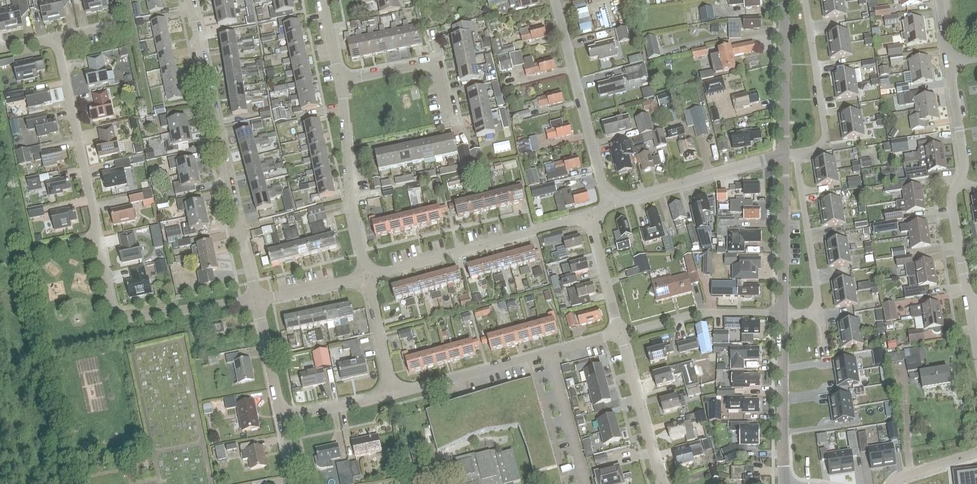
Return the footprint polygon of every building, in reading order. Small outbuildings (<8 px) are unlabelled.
[(20,13),(29,11),(27,0),(14,0),(11,1),(13,8),(8,9),(12,30),(17,29),(17,28),(23,27),(20,13)] [(50,0),(45,1),(45,0),(33,0),(35,9),(41,8),(44,22),(49,21),(49,22),(55,21),(50,0)] [(50,0),(55,21),(60,20),(60,19),(65,18),(62,4),(70,2),(70,0),(51,0),(50,0)] [(95,0),(83,0),(86,13),(92,12),(92,13),(97,12),(95,0)] [(106,0),(95,0),(97,12),(102,11),(102,10),(108,9),(106,0)] [(161,0),(146,0),(148,12),(163,9),(161,0)] [(233,11),(231,0),(230,0),(213,3),(215,14),(233,11)] [(292,0),(290,0),(274,3),(276,15),(295,11),(292,0)] [(377,1),(379,12),(399,8),(397,0),(379,0),(377,1)] [(510,6),(514,5),(515,9),(538,3),(537,0),(508,0),(510,6)] [(846,14),(844,2),(823,5),(825,17),(846,14)] [(12,30),(8,9),(2,10),(1,3),(0,3),(0,25),(1,31),(7,30),(7,31),(12,30)] [(423,18),(420,6),(415,7),(417,19),(423,18)] [(890,15),(889,6),(874,8),(876,17),(890,15)] [(589,8),(577,10),(580,31),(592,29),(589,8)] [(712,9),(700,10),(702,22),(714,20),(712,9)] [(238,10),(233,11),(215,14),(217,26),(235,22),(234,16),(239,15),(238,10)] [(884,17),(885,27),(899,25),(898,15),(884,17)] [(277,36),(278,41),(286,40),(286,37),(302,34),(299,22),(297,22),(296,17),(278,20),(280,27),(284,26),(286,35),(277,36)] [(150,22),(154,38),(168,36),(165,19),(150,22)] [(744,20),(729,20),(729,39),(741,39),(741,30),(744,30),(753,30),(753,29),(761,29),(761,19),(744,19),(744,20)] [(903,22),(905,33),(905,34),(925,31),(923,19),(903,22)] [(403,28),(406,28),(410,47),(422,45),(418,25),(408,27),(407,21),(403,22),(403,28)] [(390,31),(394,30),(398,50),(410,47),(406,28),(403,28),(397,30),(395,23),(391,24),(390,31)] [(451,37),(454,48),(475,44),(473,34),(474,34),(472,23),(452,27),(454,36),(451,37)] [(379,33),(382,33),(387,52),(398,50),(394,30),(390,31),(385,32),(384,26),(379,26),(379,33)] [(546,37),(543,27),(529,31),(528,29),(519,31),(522,43),(531,40),(531,41),(546,37)] [(367,36),(371,35),(375,55),(387,52),(382,33),(379,33),(373,35),(372,28),(367,29),(367,36)] [(628,40),(625,28),(615,31),(618,42),(628,40)] [(827,34),(829,46),(850,43),(848,30),(827,34)] [(355,38),(359,38),(363,57),(375,55),(371,35),(367,36),(361,37),(359,31),(356,32),(355,38)] [(905,34),(905,33),(901,34),(902,39),(902,40),(903,41),(904,41),(906,41),(907,46),(927,43),(925,31),(905,34)] [(359,38),(355,38),(349,40),(348,33),(344,34),(344,41),(347,40),(351,60),(363,57),(359,38)] [(276,41),(274,34),(261,37),(263,44),(276,41)] [(280,49),(281,53),(289,52),(288,49),(304,46),(302,34),(286,37),(286,40),(288,47),(280,49)] [(220,37),(222,50),(237,48),(242,47),(242,44),(237,44),(235,35),(220,37)] [(154,38),(157,55),(172,51),(168,36),(154,38)] [(644,40),(649,59),(660,56),(655,37),(644,40)] [(491,47),(489,38),(486,38),(485,39),(482,39),(484,48),(491,47)] [(500,38),(493,40),(497,55),(503,54),(514,51),(513,46),(503,48),(500,38)] [(599,60),(616,55),(612,39),(600,42),(600,45),(588,48),(591,60),(599,58),(599,60)] [(754,42),(718,50),(719,56),(713,57),(716,73),(735,69),(733,57),(756,52),(754,42)] [(852,55),(850,43),(829,46),(832,58),(852,55)] [(476,49),(475,44),(454,48),(456,59),(474,55),(473,50),(476,49)] [(901,45),(887,47),(889,56),(902,54),(901,45)] [(283,60),(284,65),(291,64),(291,62),(306,58),(304,46),(288,49),(289,52),(290,59),(283,60)] [(237,48),(222,50),(224,63),(239,61),(238,51),(243,51),(242,48),(242,47),(237,48)] [(692,51),(693,58),(709,55),(708,48),(692,51)] [(157,55),(160,70),(175,68),(172,51),(157,55)] [(510,54),(513,68),(525,65),(522,51),(510,54)] [(487,64),(492,63),(490,54),(484,56),(486,64),(487,64)] [(477,66),(474,55),(456,59),(458,70),(477,66)] [(497,58),(500,71),(512,68),(509,55),(497,58)] [(891,67),(903,65),(902,55),(890,57),(891,67)] [(92,71),(86,72),(89,87),(95,85),(96,86),(98,86),(100,86),(101,85),(102,84),(108,83),(108,82),(115,81),(113,72),(106,74),(105,68),(102,56),(88,59),(90,68),(91,68),(92,71)] [(45,71),(42,59),(34,61),(33,60),(14,64),(13,57),(8,58),(0,59),(0,67),(9,65),(14,64),(18,82),(37,78),(36,73),(45,71)] [(909,60),(911,73),(931,69),(929,57),(909,60)] [(293,71),(285,72),(286,77),(294,76),(293,74),(309,71),(306,58),(291,62),(291,64),(293,71)] [(256,60),(257,67),(245,68),(246,70),(246,73),(258,72),(258,71),(264,70),(262,59),(256,60)] [(523,67),(526,76),(540,72),(540,73),(554,69),(552,60),(537,63),(538,64),(523,67)] [(862,62),(863,70),(876,68),(874,60),(862,62)] [(239,61),(224,63),(226,76),(246,73),(246,70),(241,70),(239,61)] [(641,80),(648,78),(644,62),(624,67),(626,75),(639,72),(641,80)] [(492,63),(487,64),(486,64),(488,73),(494,71),(492,63)] [(477,66),(458,70),(461,82),(479,78),(478,72),(482,71),(481,65),(477,66)] [(879,68),(880,76),(889,75),(888,67),(879,68)] [(160,70),(164,86),(178,83),(175,68),(160,70)] [(276,76),(274,68),(266,69),(268,78),(276,76)] [(911,73),(912,85),(933,82),(931,69),(911,73)] [(833,74),(835,87),(856,84),(862,83),(860,70),(833,74)] [(296,88),(295,86),(311,83),(309,71),(293,74),(294,76),(295,84),(288,85),(289,90),(296,88)] [(496,78),(495,72),(485,74),(486,81),(496,78)] [(246,73),(226,76),(228,89),(243,87),(242,77),(247,77),(246,73)] [(133,83),(131,76),(124,77),(126,85),(133,83)] [(622,76),(609,79),(610,81),(597,85),(600,96),(608,94),(609,96),(626,91),(622,76)] [(726,92),(723,78),(703,83),(707,97),(726,92)] [(129,85),(131,93),(137,92),(135,83),(129,85)] [(178,83),(164,86),(167,102),(181,99),(178,83)] [(299,100),(298,98),(314,95),(311,83),(295,86),(296,88),(298,96),(290,97),(291,102),(299,100)] [(909,92),(908,83),(896,85),(897,94),(909,92)] [(858,96),(856,84),(835,87),(837,99),(858,96)] [(243,87),(228,89),(230,102),(245,100),(245,96),(243,87)] [(467,91),(470,103),(488,99),(485,87),(467,91)] [(495,97),(501,96),(499,88),(492,89),(495,97)] [(651,98),(654,98),(651,88),(642,90),(645,100),(651,98)] [(22,89),(4,93),(7,105),(25,101),(22,89)] [(41,91),(26,94),(29,108),(44,105),(44,104),(51,102),(49,90),(41,92),(41,91)] [(262,97),(261,91),(249,93),(250,95),(245,96),(245,100),(262,97)] [(747,94),(747,93),(732,97),(736,110),(750,106),(750,105),(760,102),(757,91),(747,94)] [(916,110),(937,107),(935,95),(920,97),(919,91),(904,94),(905,106),(915,104),(916,110)] [(89,107),(92,121),(114,117),(111,102),(109,102),(107,92),(93,95),(96,105),(89,107)] [(549,106),(563,102),(560,92),(546,96),(547,97),(537,99),(538,100),(533,102),(534,107),(539,106),(540,107),(548,105),(549,106)] [(664,94),(657,97),(660,107),(667,105),(664,94)] [(298,98),(299,100),(300,108),(293,109),(294,114),(302,112),(301,110),(316,107),(314,95),(298,98)] [(501,96),(495,97),(497,106),(503,105),(501,96)] [(488,99),(470,103),(472,114),(490,110),(488,99)] [(645,110),(649,109),(650,113),(659,111),(656,99),(643,102),(645,110)] [(245,100),(230,102),(233,115),(247,113),(246,104),(245,100)] [(271,106),(272,110),(275,123),(287,120),(284,108),(282,108),(281,104),(271,106)] [(693,126),(708,121),(704,106),(689,110),(693,126)] [(163,107),(154,109),(155,115),(165,113),(163,107)] [(910,118),(912,131),(925,129),(924,122),(938,120),(937,107),(916,110),(917,117),(910,118)] [(490,110),(472,114),(474,125),(492,121),(490,110)] [(518,114),(519,119),(531,117),(529,111),(518,114)] [(862,124),(860,111),(839,115),(841,127),(862,124)] [(50,134),(58,132),(55,120),(47,122),(46,115),(26,119),(29,130),(37,129),(38,137),(50,135),(50,134)] [(652,131),(648,115),(635,118),(640,135),(652,131)] [(171,116),(160,118),(162,128),(169,127),(171,134),(188,131),(186,119),(172,121),(171,116)] [(622,118),(621,117),(602,122),(606,136),(631,129),(628,116),(622,118)] [(506,118),(501,119),(503,129),(509,128),(506,118)] [(11,121),(13,135),(21,134),(18,120),(11,121)] [(571,135),(571,133),(573,132),(571,127),(569,127),(569,125),(563,127),(561,120),(550,123),(552,130),(545,132),(547,140),(557,138),(571,135)] [(261,121),(251,123),(253,130),(263,128),(261,121)] [(307,139),(306,137),(322,134),(319,121),(304,125),(306,134),(298,136),(299,140),(307,139)] [(492,121),(474,125),(477,136),(495,133),(494,127),(498,126),(497,121),(493,122),(492,121)] [(726,135),(724,124),(714,126),(717,137),(726,135)] [(864,136),(862,124),(841,127),(843,140),(864,136)] [(113,127),(99,130),(100,139),(101,139),(102,142),(97,143),(100,157),(119,153),(116,139),(115,139),(113,127)] [(684,154),(686,160),(694,158),(693,154),(695,153),(691,138),(685,140),(682,127),(667,131),(669,138),(678,136),(680,142),(678,142),(681,154),(684,154)] [(899,132),(893,129),(889,135),(895,139),(899,132)] [(667,145),(663,130),(652,134),(656,148),(667,145)] [(752,132),(751,130),(730,133),(733,150),(750,147),(749,143),(753,142),(753,140),(761,139),(759,131),(752,132)] [(172,141),(165,142),(167,154),(179,151),(189,149),(188,144),(191,143),(188,131),(171,134),(172,141)] [(236,135),(239,147),(253,144),(259,142),(258,139),(253,140),(250,131),(236,135)] [(322,134),(306,137),(307,139),(308,146),(300,148),(301,153),(309,151),(309,149),(324,146),(322,134)] [(454,136),(442,138),(446,157),(458,154),(454,136)] [(644,143),(642,136),(632,138),(634,145),(644,143)] [(719,150),(727,148),(725,136),(717,138),(719,150)] [(442,138),(431,140),(435,159),(446,157),(442,138)] [(527,139),(518,141),(520,153),(530,151),(527,139)] [(627,173),(626,171),(632,169),(626,147),(631,146),(632,150),(633,150),(630,139),(612,144),(614,150),(610,151),(613,162),(615,162),(618,173),(619,173),(620,175),(627,173)] [(908,151),(907,139),(891,141),(893,153),(908,151)] [(424,161),(435,159),(431,140),(420,143),(424,161)] [(918,142),(919,149),(917,151),(919,161),(944,157),(942,145),(928,148),(927,141),(918,142)] [(259,142),(253,144),(239,147),(243,160),(257,156),(255,147),(260,146),(259,142)] [(409,145),(412,164),(413,164),(424,161),(420,143),(409,145)] [(143,153),(141,144),(133,146),(135,154),(143,153)] [(401,166),(408,165),(408,168),(414,167),(413,164),(412,164),(409,145),(397,147),(401,166)] [(652,158),(650,153),(647,154),(645,145),(634,148),(638,164),(641,164),(644,172),(654,169),(653,168),(662,165),(659,156),(652,158)] [(324,146),(309,149),(309,151),(311,158),(303,160),(304,165),(312,163),(312,161),(327,158),(324,146)] [(468,146),(458,148),(462,168),(472,166),(468,146)] [(390,168),(401,166),(397,147),(386,150),(390,168)] [(31,163),(28,149),(16,152),(19,165),(31,163)] [(155,158),(153,149),(145,151),(146,160),(155,158)] [(480,149),(470,151),(473,165),(483,163),(480,149)] [(840,158),(850,155),(849,149),(838,153),(840,158)] [(64,162),(62,151),(54,152),(54,150),(41,153),(41,154),(34,155),(36,162),(43,160),(44,168),(57,165),(57,163),(64,162)] [(390,168),(386,150),(375,152),(379,171),(390,168)] [(257,156),(243,160),(246,173),(260,169),(266,168),(265,164),(259,165),(257,156)] [(144,163),(142,157),(133,159),(134,165),(144,163)] [(944,157),(919,161),(920,168),(905,170),(906,181),(929,177),(928,172),(946,169),(944,157)] [(178,169),(179,176),(197,173),(194,161),(181,163),(180,158),(169,160),(171,171),(178,169)] [(312,161),(312,163),(313,171),(306,172),(307,177),(314,175),(314,173),(330,170),(327,158),(312,161)] [(566,171),(580,167),(578,158),(564,161),(564,162),(554,164),(556,172),(547,175),(548,181),(568,176),(566,171)] [(815,173),(836,170),(834,158),(813,161),(815,173)] [(862,160),(863,168),(872,167),(871,158),(862,160)] [(129,160),(115,163),(117,170),(103,173),(104,179),(103,179),(102,180),(102,182),(103,183),(104,184),(105,184),(106,189),(126,185),(123,170),(131,168),(129,160)] [(266,168),(260,169),(246,173),(250,185),(264,182),(261,173),(267,171),(266,168)] [(477,178),(474,168),(465,170),(466,174),(469,173),(470,179),(477,178)] [(540,184),(536,169),(525,172),(529,187),(540,184)] [(330,170),(314,173),(314,175),(316,183),(308,184),(309,189),(317,187),(316,186),(332,182),(330,170)] [(838,183),(836,170),(815,173),(817,186),(838,183)] [(199,185),(197,173),(179,176),(181,183),(174,184),(176,195),(195,191),(194,186),(199,185)] [(39,177),(27,179),(29,187),(41,185),(39,177)] [(447,182),(448,188),(463,184),(461,178),(447,182)] [(60,181),(60,179),(46,182),(49,196),(63,194),(62,192),(70,190),(68,179),(60,181)] [(441,188),(439,180),(433,182),(434,190),(441,188)] [(264,182),(250,185),(253,198),(267,195),(273,193),(272,191),(267,192),(264,182)] [(316,186),(317,187),(318,195),(311,197),(312,201),(320,200),(320,198),(335,195),(332,182),(316,186)] [(517,188),(508,190),(512,205),(524,202),(521,190),(523,190),(522,182),(516,183),(517,188)] [(554,183),(531,189),(534,199),(557,193),(554,183)] [(759,183),(736,184),(736,191),(744,190),(744,195),(759,195),(759,193),(761,193),(760,188),(759,188),(759,183)] [(899,191),(898,183),(884,186),(885,193),(899,191)] [(904,201),(923,198),(921,186),(902,189),(904,201)] [(565,208),(575,205),(589,201),(587,192),(572,196),(571,188),(561,191),(565,208)] [(382,191),(384,198),(394,195),(393,189),(382,191)] [(152,199),(150,190),(129,195),(131,204),(152,199)] [(499,208),(512,205),(508,190),(495,193),(499,208)] [(727,201),(727,190),(717,191),(717,201),(727,201)] [(281,191),(273,193),(274,200),(283,198),(281,191)] [(273,193),(267,195),(253,198),(257,212),(271,208),(269,202),(274,200),(273,193)] [(482,196),(485,209),(485,211),(499,208),(495,193),(482,196)] [(485,211),(485,209),(482,196),(469,200),(471,209),(472,214),(485,211)] [(696,230),(707,227),(705,219),(704,214),(715,212),(715,198),(707,200),(706,196),(694,199),(696,206),(691,207),(693,216),(696,230)] [(197,197),(188,199),(177,202),(179,212),(187,211),(188,218),(206,214),(205,209),(203,202),(198,203),(197,197)] [(840,198),(820,202),(822,214),(842,211),(840,198)] [(896,202),(897,209),(897,211),(884,213),(885,222),(902,219),(901,209),(905,208),(906,209),(905,209),(906,213),(925,210),(923,198),(904,201),(896,202)] [(472,214),(471,209),(469,200),(455,203),(455,204),(450,205),(451,211),(457,209),(459,217),(472,214)] [(169,207),(168,201),(157,203),(158,209),(169,207)] [(730,201),(730,213),(744,213),(744,220),(759,220),(759,208),(752,208),(752,201),(744,201),(730,201)] [(670,206),(671,209),(676,227),(682,226),(680,220),(686,218),(684,209),(682,203),(670,206)] [(133,212),(132,209),(132,206),(111,211),(114,226),(135,221),(135,219),(136,219),(137,218),(136,212),(134,211),(133,212)] [(42,207),(28,210),(30,219),(44,216),(42,207)] [(446,207),(439,208),(439,207),(426,210),(429,224),(443,221),(441,213),(447,211),(446,207)] [(51,212),(55,231),(71,227),(70,222),(77,221),(74,209),(66,210),(66,209),(51,212)] [(426,210),(413,213),(416,227),(429,224),(426,210)] [(650,227),(641,230),(645,242),(667,236),(663,223),(662,224),(660,217),(658,217),(656,210),(646,213),(650,227)] [(824,227),(844,223),(842,211),(822,214),(824,227)] [(320,232),(326,230),(325,226),(335,223),(333,218),(328,219),(326,213),(315,216),(317,222),(320,232)] [(413,213),(400,216),(403,230),(416,227),(413,213)] [(206,214),(188,218),(189,224),(182,226),(184,237),(196,235),(195,229),(208,226),(206,214)] [(400,216),(387,219),(390,233),(403,230),(400,216)] [(377,236),(390,233),(387,219),(377,222),(375,217),(370,218),(372,226),(374,225),(377,236)] [(717,218),(717,226),(734,226),(734,218),(717,218)] [(619,250),(630,247),(627,236),(632,235),(629,226),(628,226),(626,219),(617,221),(619,229),(618,229),(620,234),(615,235),(619,250)] [(867,227),(866,219),(854,221),(855,229),(867,227)] [(897,227),(897,221),(882,223),(882,229),(897,227)] [(313,234),(315,240),(308,242),(311,254),(324,251),(320,232),(317,222),(311,224),(313,234)] [(927,222),(908,225),(900,226),(901,233),(909,232),(910,237),(928,234),(927,222)] [(699,244),(693,224),(688,226),(693,245),(699,244)] [(159,226),(151,228),(153,239),(161,238),(159,226)] [(251,233),(252,239),(271,234),(272,234),(271,226),(261,228),(262,230),(251,233)] [(297,227),(291,229),(293,239),(300,238),(297,227)] [(707,228),(697,230),(703,250),(712,247),(707,228)] [(284,231),(286,237),(287,241),(293,239),(291,229),(284,231)] [(728,229),(728,252),(744,252),(744,242),(761,243),(761,232),(745,232),(745,229),(728,229)] [(328,236),(326,230),(320,232),(324,251),(338,247),(335,235),(328,236)] [(183,241),(180,231),(167,234),(169,244),(183,241)] [(278,232),(272,234),(271,234),(273,245),(274,244),(280,243),(278,232)] [(561,232),(542,238),(544,244),(557,241),(556,240),(563,238),(561,232)] [(134,233),(120,236),(122,248),(119,249),(122,264),(142,259),(139,245),(136,245),(134,233)] [(928,234),(910,237),(912,249),(930,246),(928,234)] [(568,250),(582,246),(579,236),(564,240),(565,246),(557,248),(560,259),(570,256),(568,250)] [(285,261),(298,258),(295,245),(293,239),(287,241),(289,247),(281,249),(285,261)] [(828,254),(849,251),(847,239),(826,242),(828,254)] [(191,248),(193,253),(183,255),(184,262),(215,256),(212,241),(197,244),(197,245),(193,246),(191,248)] [(311,254),(308,242),(295,245),(298,258),(311,254)] [(271,265),(285,261),(281,249),(280,243),(274,244),(275,250),(268,252),(271,265)] [(666,254),(675,253),(672,244),(664,246),(666,254)] [(533,248),(520,252),(523,265),(537,261),(533,248)] [(903,248),(892,250),(893,257),(905,255),(903,248)] [(851,263),(849,251),(828,254),(830,267),(851,263)] [(523,265),(520,252),(507,255),(510,268),(523,265)] [(651,272),(646,254),(633,257),(638,276),(651,272)] [(691,254),(685,256),(690,274),(696,273),(691,254)] [(712,254),(703,254),(703,274),(712,274),(712,254)] [(736,264),(736,254),(725,254),(725,264),(736,264)] [(497,272),(510,268),(507,255),(494,259),(497,272)] [(214,283),(212,271),(218,269),(215,256),(184,262),(186,268),(196,266),(201,264),(203,272),(198,273),(201,286),(214,283)] [(911,256),(896,258),(897,267),(905,265),(912,264),(911,256)] [(732,266),(732,280),(758,280),(758,270),(760,270),(760,258),(740,258),(740,266),(732,266)] [(494,259),(481,262),(484,276),(497,272),(494,259)] [(575,274),(589,270),(586,259),(570,264),(562,266),(564,272),(563,273),(565,277),(561,278),(562,281),(559,282),(557,276),(550,278),(553,291),(560,289),(560,288),(564,287),(564,286),(577,282),(575,274)] [(168,273),(165,261),(156,263),(158,275),(168,273)] [(916,276),(934,273),(933,261),(914,264),(912,264),(905,265),(907,277),(908,277),(916,276)] [(487,285),(484,276),(481,262),(467,266),(471,279),(478,277),(479,281),(480,281),(482,286),(487,285)] [(144,295),(144,294),(151,293),(148,277),(146,278),(144,268),(130,271),(132,278),(133,278),(133,280),(126,282),(128,289),(130,298),(132,298),(131,297),(131,298),(130,294),(136,293),(137,296),(138,297),(144,295)] [(543,275),(541,268),(532,270),(534,277),(543,275)] [(444,272),(448,285),(447,285),(448,289),(450,295),(455,293),(453,289),(454,288),(453,284),(461,282),(458,269),(444,272)] [(431,276),(435,289),(439,288),(447,285),(448,285),(444,272),(431,276)] [(916,276),(908,277),(910,287),(904,288),(905,299),(923,296),(922,287),(936,285),(934,273),(916,276)] [(653,284),(653,286),(650,293),(656,296),(657,299),(659,298),(662,300),(664,297),(671,295),(672,297),(692,292),(687,274),(653,284)] [(498,276),(500,282),(502,289),(507,288),(505,281),(504,281),(502,275),(498,276)] [(418,279),(422,292),(435,289),(431,276),(418,279)] [(418,279),(405,283),(409,296),(422,292),(418,279)] [(853,279),(832,282),(834,295),(855,291),(853,279)] [(409,296),(405,283),(392,287),(395,300),(409,296)] [(712,283),(712,296),(738,296),(744,296),(744,298),(746,300),(750,300),(751,298),(751,296),(752,297),(752,296),(759,296),(759,286),(752,286),(752,285),(742,285),(742,284),(712,283)] [(595,294),(592,284),(568,290),(572,307),(582,305),(581,301),(587,299),(587,297),(595,294)] [(836,307),(857,304),(855,291),(834,295),(836,307)] [(472,305),(469,294),(459,297),(462,308),(472,305)] [(483,301),(481,294),(472,296),(474,304),(483,301)] [(882,304),(885,317),(896,315),(894,302),(882,304)] [(922,317),(922,318),(941,315),(939,303),(920,306),(911,308),(912,319),(922,317)] [(351,304),(337,307),(340,320),(341,326),(347,325),(345,319),(354,317),(351,304)] [(324,310),(327,323),(334,321),(340,320),(337,307),(324,310)] [(474,312),(476,319),(491,315),(489,307),(474,312)] [(580,326),(602,320),(599,309),(567,317),(570,328),(577,326),(576,325),(580,324),(580,326)] [(314,325),(327,323),(324,310),(311,312),(314,325)] [(311,312),(298,315),(301,328),(314,325),(311,312)] [(472,321),(470,313),(462,316),(464,323),(472,321)] [(540,323),(544,337),(557,333),(554,321),(556,321),(554,313),(549,314),(550,320),(540,323)] [(298,315),(286,318),(284,318),(286,324),(287,331),(301,328),(298,315)] [(942,329),(942,327),(943,327),(941,315),(922,318),(924,330),(932,329),(932,330),(934,332),(936,334),(939,333),(941,331),(942,329)] [(759,321),(744,321),(744,319),(725,319),(725,329),(743,329),(743,334),(747,334),(747,344),(753,344),(753,334),(759,334),(759,321)] [(840,335),(861,332),(859,319),(838,323),(840,335)] [(544,337),(540,323),(527,327),(531,340),(544,337)] [(341,326),(344,339),(349,338),(349,335),(351,334),(349,324),(347,325),(341,326)] [(702,324),(702,354),(712,354),(712,324),(702,324)] [(225,333),(223,325),(211,327),(213,335),(225,333)] [(338,337),(344,336),(341,326),(336,327),(338,337)] [(531,340),(527,327),(514,330),(518,344),(531,340)] [(399,332),(401,339),(408,337),(409,341),(413,340),(410,329),(399,332)] [(322,330),(315,331),(317,342),(324,340),(322,330)] [(518,344),(514,330),(501,334),(505,347),(518,344)] [(924,342),(922,330),(908,332),(910,345),(924,342)] [(317,342),(315,331),(309,333),(311,343),(317,342)] [(714,331),(714,344),(729,344),(729,331),(714,331)] [(863,344),(861,332),(840,335),(842,348),(863,344)] [(492,351),(505,347),(501,334),(482,339),(483,345),(490,343),(492,351)] [(297,346),(295,336),(288,337),(291,347),(297,346)] [(647,352),(650,364),(667,360),(666,355),(673,353),(672,346),(664,348),(664,347),(663,348),(661,339),(651,342),(653,350),(647,352)] [(678,344),(680,353),(698,348),(696,339),(678,344)] [(353,361),(339,364),(342,380),(368,374),(364,359),(362,359),(360,347),(361,347),(359,340),(343,344),(344,351),(350,349),(353,361)] [(459,345),(463,359),(476,355),(474,347),(480,345),(478,340),(459,345)] [(714,354),(721,353),(721,351),(731,351),(731,348),(731,344),(714,345),(714,354)] [(463,359),(459,345),(446,349),(450,362),(463,359)] [(433,353),(437,366),(450,362),(446,349),(439,351),(437,346),(432,348),(433,353)] [(427,354),(420,356),(424,369),(437,366),(433,353),(432,348),(429,349),(427,352),(427,354)] [(731,351),(731,369),(744,369),(744,360),(759,360),(759,355),(760,354),(760,351),(759,350),(759,348),(731,348),(731,351)] [(323,369),(317,370),(317,369),(331,366),(327,349),(312,352),(316,371),(300,374),(303,387),(325,383),(323,369)] [(882,350),(873,352),(874,359),(875,366),(885,365),(884,358),(882,350)] [(911,357),(909,350),(904,351),(908,372),(922,369),(919,356),(911,357)] [(235,362),(240,383),(254,380),(250,359),(241,361),(239,353),(226,356),(227,364),(235,362)] [(410,373),(424,369),(420,356),(410,359),(408,353),(403,354),(405,362),(407,362),(410,373)] [(590,359),(574,364),(576,371),(592,366),(590,359)] [(836,374),(857,371),(855,359),(834,362),(836,374)] [(669,369),(669,371),(654,375),(657,388),(673,384),(671,377),(687,373),(689,378),(684,379),(687,388),(699,384),(693,363),(669,369)] [(584,371),(587,383),(604,378),(601,366),(584,371)] [(913,374),(914,380),(921,379),(922,389),(950,384),(948,369),(941,370),(941,369),(934,370),(934,371),(913,374)] [(759,388),(759,381),(760,381),(760,377),(759,377),(759,375),(743,375),(743,371),(733,371),(733,384),(733,388),(743,388),(759,388)] [(838,387),(859,383),(857,371),(836,374),(838,387)] [(604,378),(587,383),(590,394),(607,390),(604,378)] [(546,426),(533,379),(511,385),(470,401),(471,405),(460,408),(458,402),(426,411),(437,452),(486,433),(518,427),(527,451),(534,474),(557,467),(554,455),(551,456),(546,426)] [(701,394),(699,386),(686,389),(688,397),(701,394)] [(575,390),(569,392),(571,399),(577,397),(575,390)] [(611,402),(607,390),(590,394),(594,406),(611,402)] [(677,397),(676,397),(661,401),(664,413),(680,409),(679,404),(684,403),(683,395),(677,397)] [(832,410),(852,407),(850,395),(830,398),(832,410)] [(243,432),(260,428),(260,426),(259,427),(256,415),(257,414),(254,401),(238,405),(236,397),(225,400),(227,410),(238,407),(243,432)] [(743,413),(746,413),(746,414),(750,414),(750,413),(759,413),(759,407),(760,407),(760,402),(759,402),(759,400),(744,400),(744,397),(728,397),(728,409),(743,409),(743,413)] [(706,421),(721,421),(721,403),(706,403),(706,421)] [(211,404),(203,405),(205,417),(213,415),(211,404)] [(854,420),(852,407),(832,410),(833,423),(854,420)] [(704,412),(694,415),(697,424),(706,422),(704,412)] [(615,416),(597,421),(601,433),(618,428),(615,416)] [(583,417),(577,418),(579,426),(585,425),(583,417)] [(683,423),(668,427),(671,439),(685,435),(687,442),(695,439),(690,421),(683,423)] [(759,445),(759,426),(748,427),(748,424),(731,424),(731,432),(740,432),(740,445),(759,445)] [(898,439),(896,424),(887,425),(890,441),(898,439)] [(604,445),(621,440),(618,428),(601,433),(604,445)] [(835,431),(817,436),(819,442),(837,438),(835,431)] [(850,451),(839,453),(842,474),(854,472),(852,457),(858,456),(855,432),(847,434),(850,451)] [(866,432),(858,434),(860,444),(867,443),(868,443),(866,432)] [(352,441),(356,457),(374,453),(373,451),(381,449),(378,436),(352,441)] [(268,466),(264,446),(257,448),(255,442),(240,445),(244,460),(250,459),(252,469),(268,466)] [(689,445),(691,451),(675,455),(678,467),(694,463),(692,458),(703,455),(700,442),(689,445)] [(316,449),(318,457),(315,457),(316,465),(317,467),(319,468),(321,469),(323,469),(327,468),(333,467),(332,460),(341,458),(338,444),(316,449)] [(883,467),(896,465),(893,445),(880,447),(883,467)] [(227,460),(224,446),(215,448),(218,461),(227,460)] [(419,462),(415,446),(410,448),(414,463),(419,462)] [(592,447),(584,449),(587,457),(594,455),(592,447)] [(883,467),(880,447),(868,449),(871,469),(883,467)] [(827,460),(829,475),(842,474),(839,453),(827,455),(826,449),(820,450),(822,461),(827,460)] [(497,454),(496,450),(476,455),(475,454),(455,459),(456,463),(455,463),(459,479),(462,478),(463,483),(513,483),(521,481),(512,450),(497,454)] [(738,459),(734,451),(723,455),(727,464),(738,459)] [(349,461),(336,464),(339,474),(340,480),(340,482),(353,480),(351,471),(349,461)] [(360,476),(358,461),(350,462),(353,477),(360,476)] [(620,465),(594,472),(598,483),(623,483),(625,483),(623,480),(631,478),(630,473),(623,475),(620,465)] [(718,476),(716,466),(708,468),(711,478),(718,476)] [(743,467),(731,467),(731,481),(744,481),(744,483),(760,483),(760,476),(752,476),(752,474),(744,474),(743,467)] [(957,472),(959,483),(976,483),(976,470),(957,472)]
